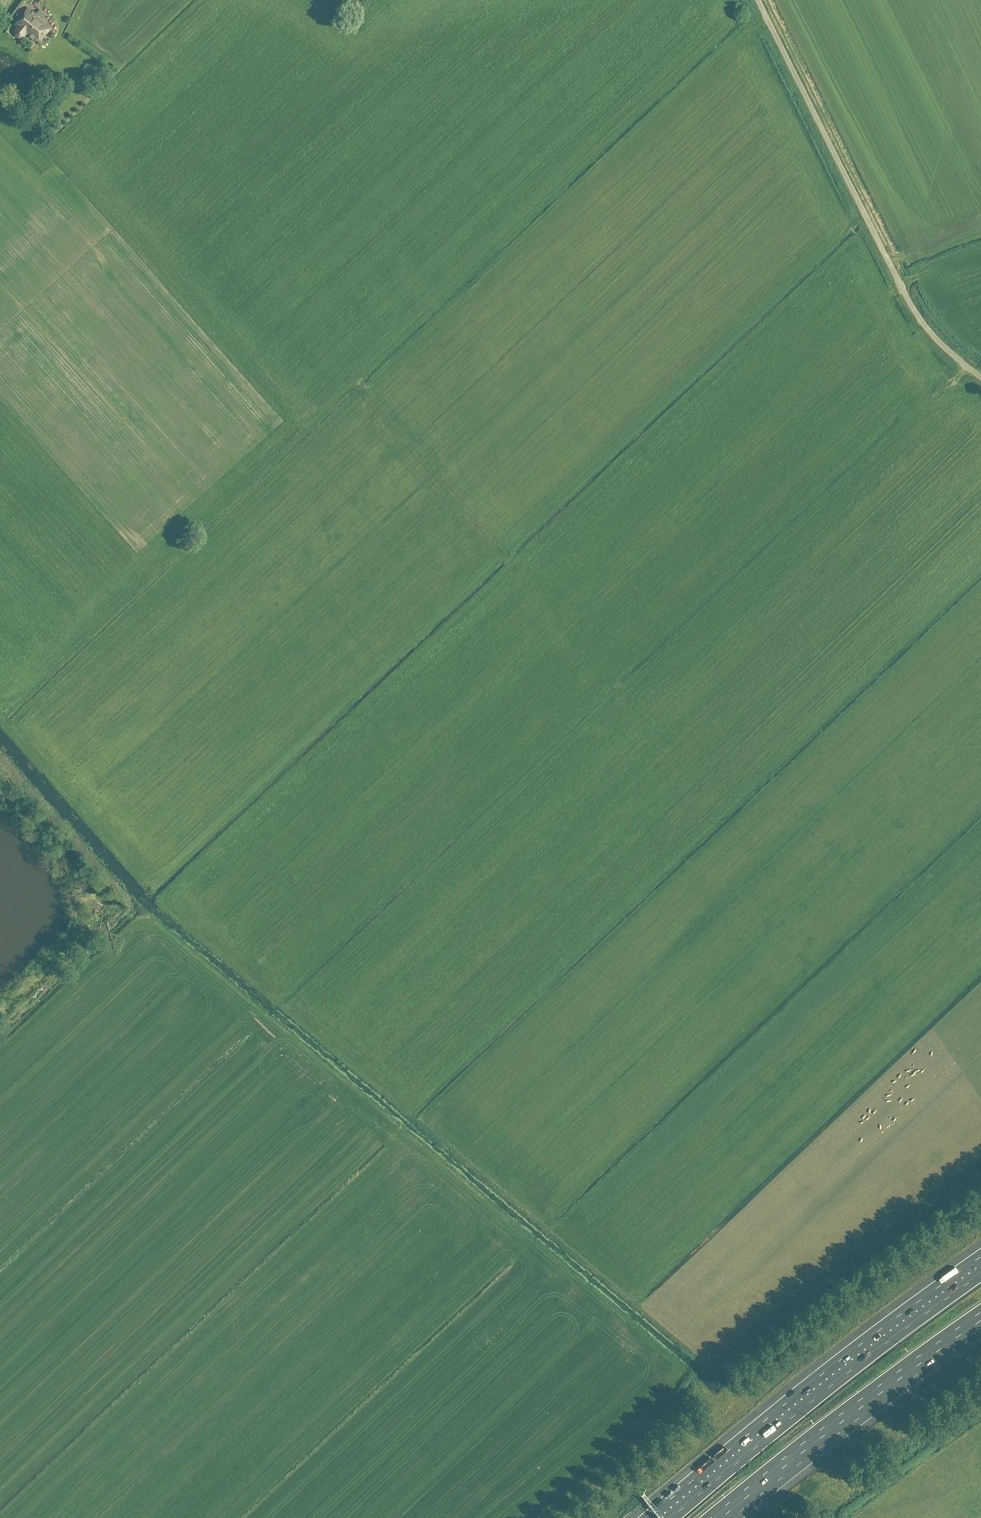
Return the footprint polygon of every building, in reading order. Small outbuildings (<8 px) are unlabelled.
[(52,27),(48,24),(45,22),(48,18),(39,10),(35,14),(32,11),(28,8),(15,24),(18,27),(17,28),(16,30),(15,31),(15,33),(16,35),(17,36),(19,36),(22,36),(23,35),(24,34),(25,32),(36,41),(37,39),(41,41),(52,27)]
